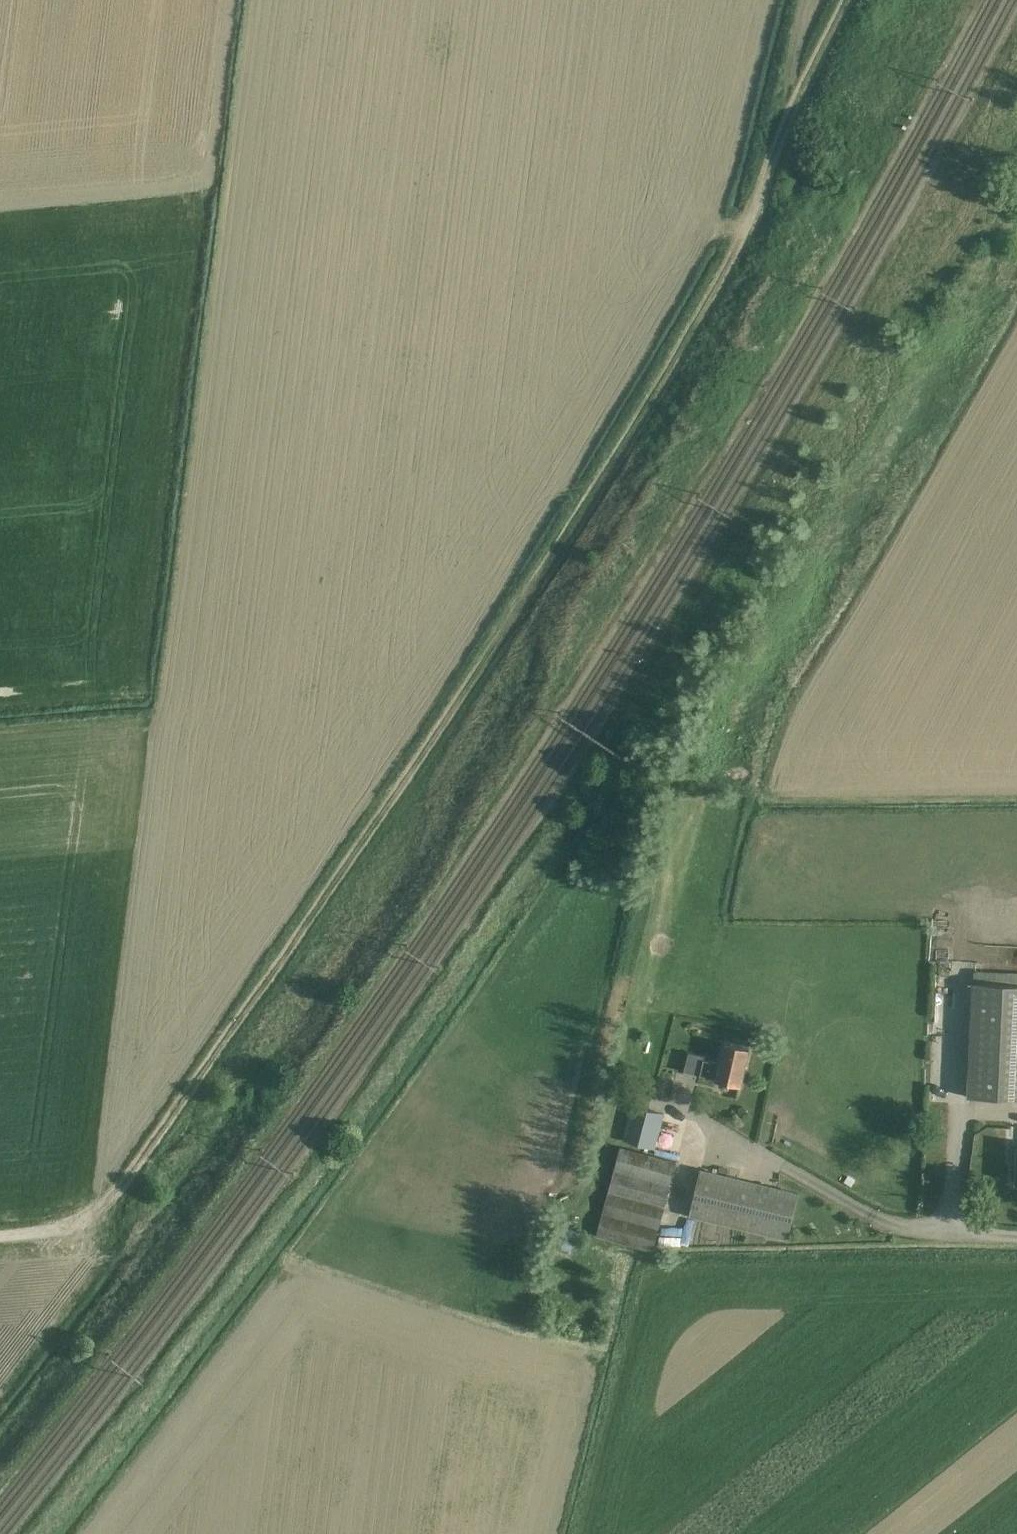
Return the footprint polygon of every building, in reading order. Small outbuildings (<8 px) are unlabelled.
[(978,971),(977,983),(974,983),(969,1097),(1016,1099),(1016,974),(978,971)] [(706,1057),(691,1053),(688,1065),(702,1069),(701,1075),(717,1079),(717,1080),(742,1085),(750,1050),(725,1044),(721,1063),(705,1059),(706,1057)] [(637,1106),(628,1141),(656,1148),(665,1113),(637,1106)] [(653,1249),(677,1161),(621,1147),(597,1235),(653,1249)] [(701,1169),(690,1216),(787,1239),(798,1192),(701,1169)]
